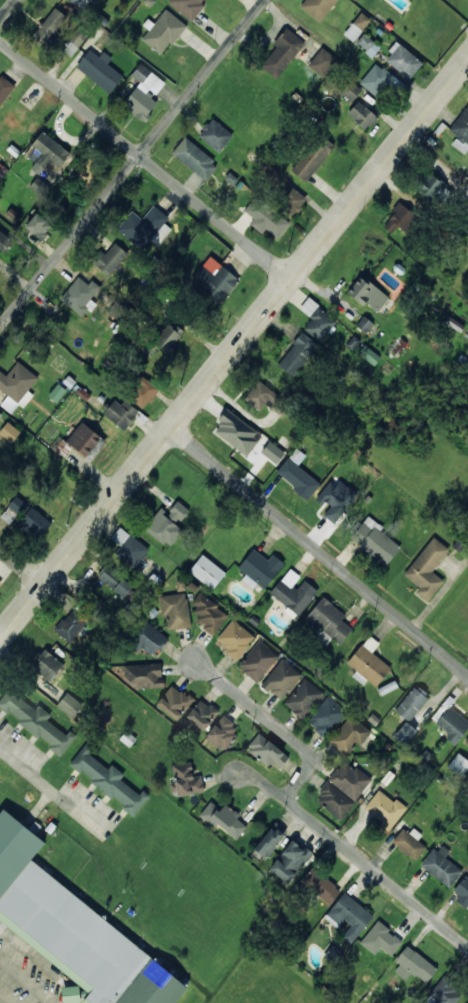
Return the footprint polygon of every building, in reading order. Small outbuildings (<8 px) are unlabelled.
[(82,10),(90,0),(69,0),(82,10)] [(168,2),(192,21),(205,5),(201,2),(203,0),(170,0),(168,2)] [(300,6),(319,22),(337,0),(304,0),(300,6)] [(31,37),(43,47),(67,17),(55,7),(31,37)] [(186,24),(165,9),(152,27),(151,26),(141,40),(163,55),(186,24)] [(371,20),(361,12),(343,34),(353,41),(371,20)] [(277,46),(260,65),(276,79),(306,43),(286,27),(273,43),(277,46)] [(61,49),(71,56),(85,36),(75,29),(61,49)] [(372,57),(380,47),(363,34),(356,43),(372,57)] [(422,62),(397,42),(384,59),(409,79),(422,62)] [(324,77),(337,59),(321,47),(308,65),(324,77)] [(104,51),(99,57),(90,49),(76,66),(109,94),(123,77),(107,63),(112,58),(104,51)] [(375,97),(389,82),(391,84),(395,79),(377,62),(359,82),(375,97)] [(165,82),(140,63),(131,75),(140,82),(123,104),(144,121),(160,101),(154,96),(165,82)] [(15,90),(0,77),(0,107),(15,90)] [(361,90),(349,80),(340,93),(352,102),(361,90)] [(376,116),(358,101),(347,114),(365,129),(376,116)] [(465,155),(467,151),(467,105),(449,129),(457,136),(451,144),(465,155)] [(198,135),(219,152),(233,135),(212,118),(198,135)] [(35,162),(31,168),(39,174),(50,160),(59,167),(70,152),(43,131),(24,154),(35,162)] [(333,143),(316,133),(293,173),(309,183),(333,143)] [(172,154),(206,179),(219,163),(183,137),(172,154)] [(96,162),(84,160),(80,181),(92,183),(96,162)] [(448,187),(429,171),(416,187),(436,203),(448,187)] [(41,195),(48,185),(37,176),(30,187),(41,195)] [(291,217),(307,199),(288,184),(273,201),(291,217)] [(277,239),(290,224),(256,195),(244,210),(254,219),(250,224),(262,234),(266,229),(277,239)] [(392,233),(397,226),(405,232),(417,217),(400,203),(382,225),(392,233)] [(169,217),(153,205),(142,219),(132,210),(117,229),(141,250),(150,239),(158,245),(171,229),(164,223),(169,217)] [(16,222),(20,215),(12,209),(7,216),(16,222)] [(40,239),(52,225),(37,213),(25,227),(40,239)] [(2,253),(13,241),(0,230),(0,252),(2,253)] [(90,261),(110,276),(128,252),(114,242),(106,254),(99,249),(90,261)] [(191,279),(219,303),(239,280),(211,256),(191,279)] [(347,293),(364,306),(367,303),(377,311),(389,298),(361,275),(347,293)] [(100,287),(91,280),(88,284),(78,276),(60,298),(83,317),(94,303),(90,299),(100,287)] [(312,318),(304,329),(321,342),(337,320),(307,298),(299,308),(312,318)] [(367,333),(373,323),(362,316),(356,326),(367,333)] [(445,322),(460,332),(464,326),(449,316),(445,322)] [(154,341),(169,352),(185,331),(170,320),(154,341)] [(295,377),(318,344),(301,332),(278,366),(295,377)] [(407,343),(399,336),(389,347),(398,354),(407,343)] [(374,366),(381,357),(364,345),(358,354),(374,366)] [(11,414),(19,404),(24,408),(33,395),(28,391),(38,377),(17,361),(6,375),(0,370),(0,389),(8,395),(0,405),(11,414)] [(159,387),(142,376),(128,398),(145,409),(159,387)] [(260,410),(264,404),(270,407),(278,394),(256,381),(244,400),(260,410)] [(57,402),(66,390),(57,383),(48,396),(57,402)] [(117,396),(104,414),(124,431),(138,413),(117,396)] [(286,407),(275,401),(271,409),(282,415),(286,407)] [(213,429),(246,456),(257,443),(252,439),(257,432),(229,409),(213,429)] [(66,441),(86,457),(102,438),(82,421),(66,441)] [(13,442),(20,431),(6,422),(0,432),(0,434),(13,442)] [(261,452),(276,464),(286,453),(270,440),(261,452)] [(306,455),(295,447),(276,474),(309,498),(320,483),(298,466),(306,455)] [(333,477),(316,497),(329,508),(323,515),(334,524),(357,496),(333,477)] [(11,525),(28,504),(17,495),(0,516),(0,517),(11,525)] [(183,531),(175,524),(189,510),(178,500),(167,513),(161,508),(144,526),(167,547),(183,531)] [(18,523),(37,540),(52,523),(32,506),(18,523)] [(380,530),(383,527),(367,515),(349,537),(386,566),(401,547),(380,530)] [(114,553),(135,568),(149,549),(120,527),(111,538),(120,545),(114,553)] [(415,592),(428,602),(444,581),(432,572),(449,549),(433,536),(404,575),(419,587),(415,592)] [(268,560),(253,548),(238,568),(246,574),(241,580),(253,589),(257,583),(265,589),(285,563),(272,554),(268,560)] [(213,590),(226,572),(202,554),(189,571),(213,590)] [(97,576),(124,598),(134,586),(107,564),(97,576)] [(315,593),(297,580),(300,576),(289,568),(270,594),(300,615),(315,593)] [(159,596),(161,615),(167,615),(169,630),(190,627),(187,593),(159,596)] [(200,594),(190,610),(200,616),(196,622),(215,635),(229,613),(200,594)] [(341,619),(345,615),(323,596),(306,617),(340,644),(352,628),(341,619)] [(55,630),(69,641),(87,617),(73,606),(55,630)] [(129,646),(137,653),(142,647),(154,656),(168,637),(143,619),(130,638),(133,640),(129,646)] [(255,635),(231,619),(214,644),(238,660),(255,635)] [(315,636),(327,644),(331,637),(319,629),(315,636)] [(372,653),(379,642),(369,635),(347,663),(356,670),(352,676),(363,684),(367,680),(376,687),(391,667),(372,653)] [(238,667),(258,682),(279,656),(258,640),(238,667)] [(63,663),(42,647),(28,665),(49,682),(63,663)] [(261,686),(282,700),(301,672),(280,658),(261,686)] [(126,664),(127,689),(163,687),(162,663),(126,664)] [(323,692),(304,678),(284,705),(303,719),(323,692)] [(156,706),(179,720),(193,698),(170,684),(156,706)] [(429,695),(414,685),(395,711),(411,722),(429,695)] [(74,738),(48,718),(51,714),(38,704),(35,709),(8,689),(0,700),(0,707),(7,712),(62,755),(74,738)] [(57,705),(73,718),(83,705),(67,692),(57,705)] [(326,738),(346,712),(326,697),(307,723),(326,738)] [(199,736),(218,711),(200,698),(181,723),(199,736)] [(450,732),(446,739),(456,745),(467,725),(467,719),(447,706),(436,724),(450,732)] [(346,755),(356,743),(359,746),(371,732),(351,714),(329,740),(346,755)] [(223,750),(239,727),(222,715),(205,738),(223,750)] [(394,736),(405,745),(417,730),(406,721),(394,736)] [(248,749),(278,771),(289,756),(259,733),(248,749)] [(136,814),(150,795),(143,790),(139,794),(119,779),(123,773),(111,764),(109,768),(89,754),(93,748),(86,742),(69,766),(136,814)] [(459,752),(447,766),(460,778),(467,770),(467,760),(459,752)] [(328,779),(354,801),(371,780),(345,759),(328,779)] [(173,764),(176,782),(169,783),(171,795),(204,791),(202,775),(193,776),(192,762),(173,764)] [(318,793),(323,797),(318,803),(341,820),(355,801),(326,781),(318,793)] [(407,808),(397,799),(394,802),(379,790),(364,808),(389,829),(407,808)] [(237,839),(246,826),(236,818),(239,814),(225,803),(221,809),(210,801),(199,816),(214,827),(216,824),(237,839)] [(30,862),(45,841),(2,808),(0,811),(0,922),(91,991),(81,1002),(174,1002),(189,984),(30,862)] [(253,849),(265,859),(285,834),(273,824),(253,849)] [(414,861),(426,847),(418,840),(422,835),(410,824),(393,843),(414,861)] [(269,869),(288,884),(311,853),(292,838),(269,869)] [(445,857),(450,851),(439,842),(421,866),(450,888),(463,870),(445,857)] [(330,905),(342,888),(311,867),(299,884),(330,905)] [(465,875),(451,893),(467,907),(467,906),(467,877),(465,875)] [(342,937),(352,944),(373,914),(343,892),(325,917),(338,926),(343,920),(351,925),(342,937)] [(374,955),(381,947),(391,956),(403,941),(378,920),(359,942),(374,955)] [(412,972),(425,983),(437,969),(407,945),(395,960),(400,964),(394,971),(405,980),(412,972)] [(462,994),(442,978),(427,997),(434,1002),(455,1002),(462,994)] [(79,986),(62,986),(63,1002),(80,1002),(79,986)]
